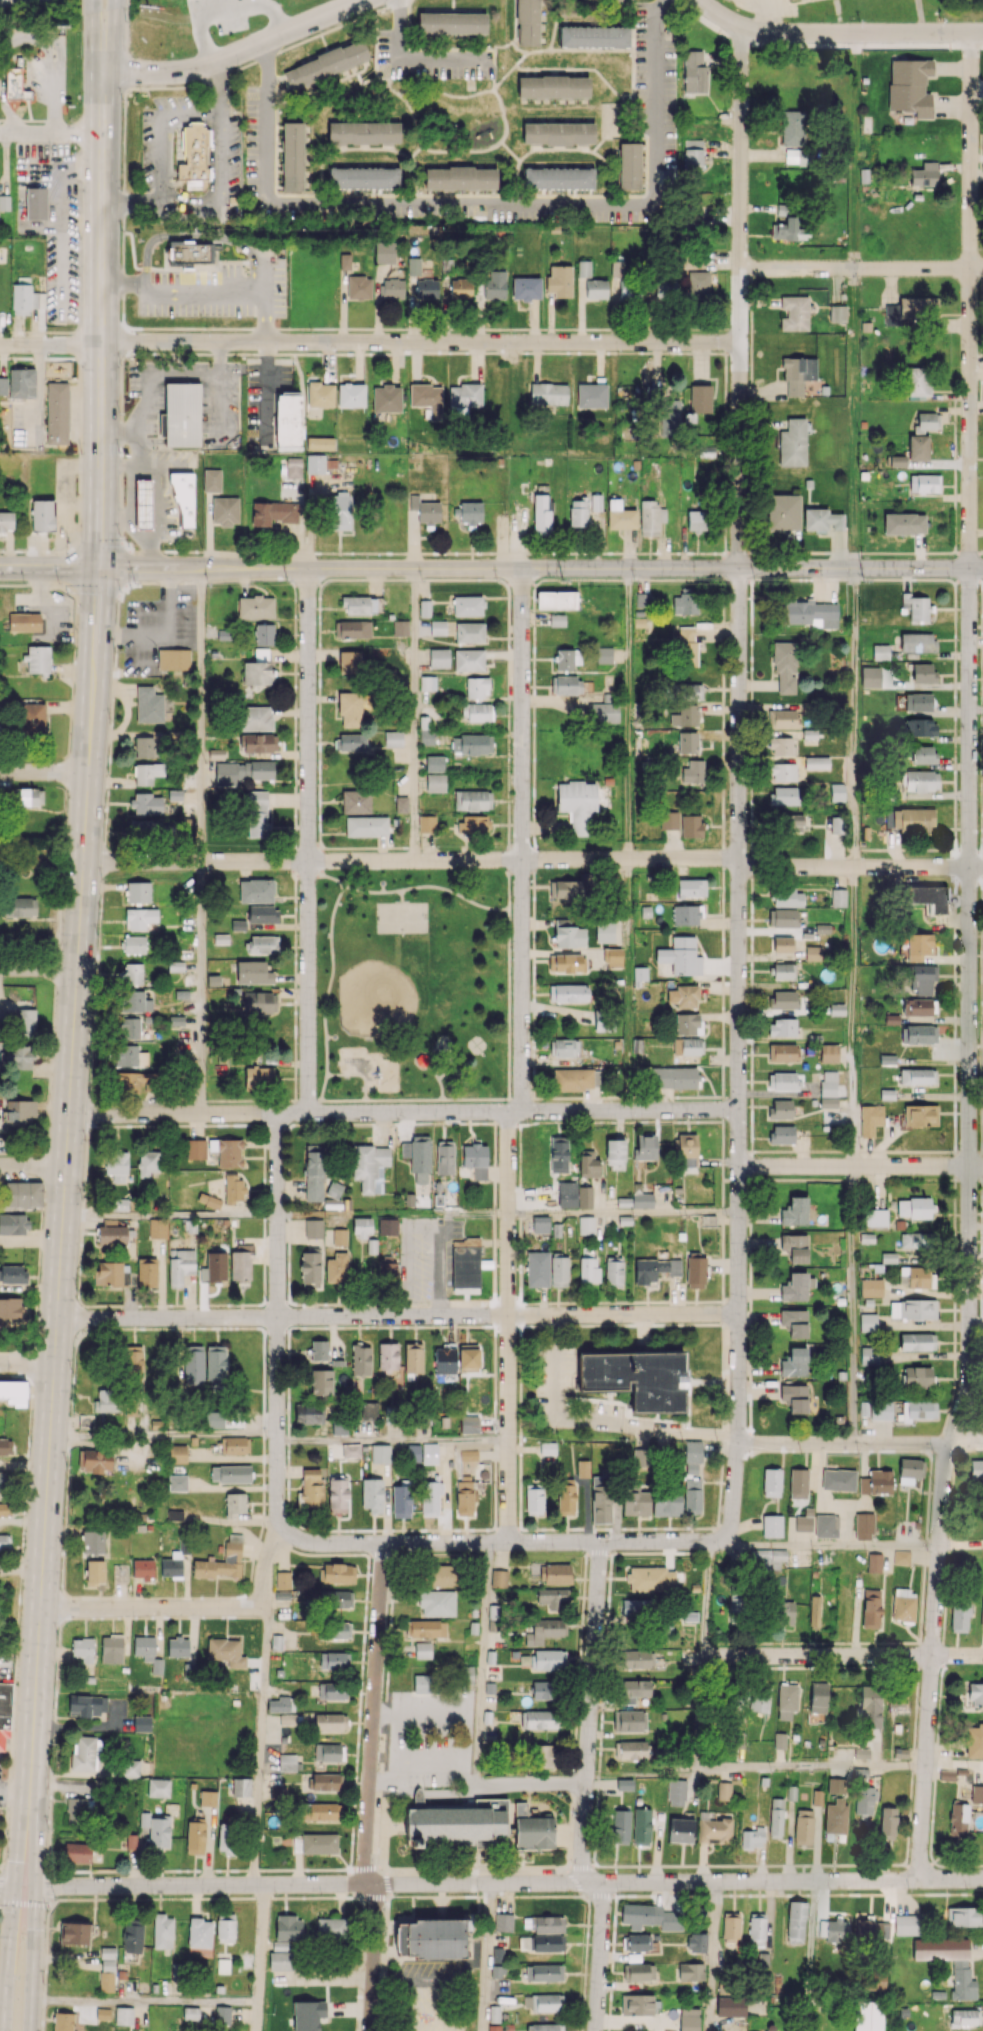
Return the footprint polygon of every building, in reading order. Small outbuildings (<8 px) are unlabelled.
[(539,0),(517,0),(516,45),(538,46),(539,0)] [(486,12),(417,12),(417,33),(486,33),(486,12)] [(629,47),(629,27),(559,26),(559,46),(629,47)] [(369,61),(362,40),(281,69),(288,90),(369,61)] [(684,92),(707,92),(707,66),(702,66),(702,50),(683,50),(684,92)] [(890,59),(889,110),(915,111),(915,118),(931,118),(931,92),(925,92),(925,76),(932,76),(933,60),(890,59)] [(5,98),(31,98),(31,91),(21,90),(22,68),(5,68),(5,98)] [(589,98),(589,76),(518,75),(518,97),(589,98)] [(782,145),(805,145),(803,110),(781,111),(782,145)] [(182,126),(183,164),(177,164),(177,180),(186,180),(186,189),(206,189),(206,127),(201,127),(201,122),(190,122),(190,126),(182,126)] [(282,190),(302,190),(303,122),(283,122),(282,190)] [(328,143),(399,144),(399,123),(328,122),(328,143)] [(522,144),(594,144),(594,123),(523,122),(522,144)] [(703,140),(684,139),(684,169),(702,169),(703,140)] [(619,189),(640,189),(640,142),(619,142),(619,189)] [(936,161),(922,161),(922,169),(910,169),(910,186),(937,185),(936,161)] [(399,167),(328,168),(328,188),(399,188),(399,167)] [(425,190),(496,188),(496,167),(424,168),(425,190)] [(594,169),(524,168),(524,188),(594,188),(594,169)] [(46,187),(26,187),(26,219),(46,219),(46,187)] [(9,195),(0,195),(0,210),(9,210),(9,195)] [(772,223),(772,238),(809,239),(809,229),(797,229),(797,204),(777,203),(777,215),(786,215),(786,223),(772,223)] [(168,240),(167,266),(191,266),(191,261),(211,261),(211,248),(222,248),(222,244),(193,243),(193,240),(168,240)] [(394,264),(395,242),(375,241),(375,263),(394,264)] [(350,270),(351,254),(340,253),(340,269),(350,270)] [(407,274),(420,274),(420,258),(407,258),(407,274)] [(590,277),(590,261),(578,260),(577,276),(590,277)] [(611,276),(624,276),(624,261),(611,261),(611,276)] [(547,292),(554,292),(554,298),(571,298),(571,266),(547,265),(547,292)] [(506,271),(489,270),(489,279),(485,279),(484,298),(505,299),(506,271)] [(709,271),(688,271),(688,298),(709,298),(709,271)] [(347,276),(348,299),(371,299),(371,276),(347,276)] [(540,299),(540,277),(512,277),(512,299),(540,299)] [(471,298),(471,278),(450,279),(451,298),(471,298)] [(404,279),(383,279),(382,298),(403,298),(404,279)] [(437,279),(416,279),(416,300),(438,299),(437,279)] [(607,280),(586,279),(586,298),(607,299),(607,280)] [(675,280),(654,280),(655,299),(676,299),(675,280)] [(640,298),(640,281),(620,282),(620,298),(640,298)] [(45,292),(31,292),(31,284),(12,284),(12,314),(28,314),(28,308),(45,307),(45,292)] [(780,330),(808,330),(808,296),(780,296),(781,309),(787,309),(787,317),(780,317),(780,330)] [(937,298),(899,298),(899,306),(884,306),(884,321),(937,322),(937,298)] [(829,305),(830,322),(846,322),(846,305),(829,305)] [(816,380),(816,358),(783,357),(783,379),(787,379),(787,396),(802,397),(803,380),(816,380)] [(906,367),(906,398),(929,399),(929,368),(906,367)] [(35,368),(9,369),(9,398),(35,398),(35,368)] [(46,444),(67,444),(68,382),(47,382),(46,444)] [(199,446),(200,383),(165,382),(164,446),(199,446)] [(334,383),(308,383),(308,407),(334,407),(334,383)] [(338,407),(365,407),(364,383),(338,384),(338,407)] [(567,404),(567,384),(531,383),(530,404),(567,404)] [(577,384),(577,408),(607,407),(607,383),(577,384)] [(481,406),(481,384),(450,385),(450,416),(467,416),(467,407),(481,406)] [(410,406),(429,406),(429,420),(442,420),(441,385),(409,385),(410,406)] [(711,412),(711,385),(690,385),(690,412),(711,412)] [(372,412),(400,412),(401,386),(373,386),(372,412)] [(300,392),(276,392),(275,445),(303,445),(303,428),(300,428),(300,392)] [(680,400),(661,400),(660,432),(679,433),(680,400)] [(936,413),(916,412),(915,431),(936,431),(936,413)] [(780,466),(806,466),(805,433),(809,433),(808,417),(786,418),(787,430),(779,431),(780,466)] [(928,460),(928,435),(908,436),(909,460),(928,460)] [(306,449),(334,450),(334,438),(307,437),(306,449)] [(306,473),(325,473),(324,454),(306,455),(306,473)] [(906,456),(889,455),(889,467),(906,467),(906,456)] [(301,457),(286,457),(287,478),(302,478),(301,457)] [(220,492),(221,469),(203,469),(203,491),(220,492)] [(193,472),(174,472),(175,527),(194,527),(193,472)] [(940,474),(909,475),(910,493),(940,492),(940,474)] [(135,480),(136,529),(151,529),(150,479),(135,480)] [(330,493),(331,529),(351,529),(350,493),(330,493)] [(533,535),(550,535),(551,495),(534,494),(533,535)] [(591,510),(601,511),(601,494),(591,494),(591,510)] [(439,501),(418,501),(418,495),(409,495),(409,510),(417,510),(417,522),(425,522),(425,529),(433,529),(433,522),(439,522),(439,501)] [(800,529),(800,495),(767,495),(768,530),(800,529)] [(239,498),(212,497),(212,525),(238,525),(239,498)] [(607,528),(637,528),(637,510),(621,509),(621,498),(608,498),(607,528)] [(52,531),(52,500),(32,500),(32,531),(52,531)] [(570,530),(587,529),(587,500),(570,500),(570,530)] [(481,523),(482,502),(459,501),(459,522),(481,523)] [(251,526),(270,526),(270,521),(297,522),(298,503),(252,502),(251,526)] [(640,507),(640,535),(658,535),(659,522),(665,522),(666,508),(640,507)] [(830,530),(844,529),(843,513),(828,513),(828,508),(804,509),(804,530),(830,530)] [(687,531),(705,531),(706,511),(687,510),(687,531)] [(0,512),(0,535),(5,535),(5,529),(13,529),(13,511),(0,512)] [(925,513),(884,513),(884,533),(925,534),(925,513)] [(577,591),(537,591),(537,608),(576,609),(577,591)] [(930,597),(910,597),(910,592),(902,593),(902,608),(910,608),(910,621),(928,620),(928,612),(931,612),(930,597)] [(649,593),(635,593),(635,607),(649,607),(649,593)] [(673,593),(673,614),(697,614),(697,594),(673,593)] [(238,596),(238,617),(273,618),(274,597),(238,596)] [(343,614),(376,613),(376,596),(343,597),(343,614)] [(453,616),(483,615),(483,596),(453,596),(453,616)] [(420,617),(430,616),(430,600),(419,600),(420,617)] [(838,628),(838,603),(813,603),(813,600),(783,600),(783,623),(811,624),(811,628),(838,628)] [(41,631),(41,613),(21,613),(21,630),(41,631)] [(371,620),(335,621),(335,638),(371,637),(371,620)] [(393,636),(408,635),(408,620),(393,620),(393,636)] [(445,635),(445,620),(431,620),(431,635),(445,635)] [(455,643),(483,643),(484,622),(456,622),(455,643)] [(274,623),(254,624),(255,645),(274,644),(274,623)] [(696,627),(679,626),(678,666),(695,666),(696,627)] [(934,634),(901,633),(900,651),(934,652),(934,634)] [(778,693),(795,694),(796,674),(797,641),(773,641),(773,672),(778,672),(778,693)] [(888,660),(889,644),(873,644),(872,660),(888,660)] [(49,645),(27,646),(28,654),(26,654),(26,673),(50,672),(49,645)] [(612,647),(596,647),(596,663),(612,663),(612,647)] [(449,668),(449,649),(430,648),(429,667),(449,668)] [(573,670),(573,664),(581,664),(582,649),(555,648),(555,669),(573,670)] [(158,669),(190,670),(190,649),(158,649),(158,669)] [(455,671),(484,670),(483,649),(454,650),(455,671)] [(339,673),(360,673),(360,651),(338,651),(339,673)] [(937,682),(937,671),(932,671),(932,663),(912,663),(912,683),(937,682)] [(420,690),(435,690),(435,676),(420,676),(420,690)] [(552,676),(551,693),(581,694),(582,677),(552,676)] [(466,698),(487,698),(488,677),(466,677),(466,698)] [(702,699),(702,684),(678,684),(678,699),(702,699)] [(164,694),(153,694),(153,686),(137,685),(136,722),(163,723),(164,694)] [(340,727),(362,726),(361,692),(339,693),(340,727)] [(931,711),(932,693),(905,693),(905,711),(931,711)] [(618,722),(618,702),(588,703),(589,723),(618,722)] [(44,703),(19,703),(20,734),(45,733),(44,703)] [(492,721),(492,703),(462,703),(462,721),(492,721)] [(698,705),(679,704),(679,714),(670,714),(670,725),(697,726),(698,705)] [(271,730),(271,706),(240,706),(240,730),(271,730)] [(796,710),(768,710),(768,728),(796,728),(796,710)] [(935,719),(904,719),(904,735),(935,736),(935,719)] [(420,745),(434,745),(434,730),(419,730),(420,745)] [(385,747),(403,747),(403,731),(384,731),(385,747)] [(698,753),(697,732),(678,732),(679,753),(698,753)] [(241,734),(241,753),(277,752),(276,733),(241,734)] [(366,734),(337,733),(336,751),(366,752),(366,734)] [(492,734),(459,734),(459,737),(452,737),(452,753),(492,754),(492,734)] [(135,758),(154,757),(153,736),(135,737),(135,758)] [(770,755),(794,755),(794,737),(770,737),(770,755)] [(935,745),(911,746),(912,764),(936,763),(935,745)] [(443,772),(443,755),(426,755),(426,772),(443,772)] [(805,757),(805,769),(830,768),(829,756),(805,757)] [(682,782),(704,782),(704,759),(688,760),(688,767),(682,767),(682,782)] [(215,762),(215,781),(274,781),(274,761),(215,762)] [(164,776),(164,763),(134,764),(134,785),(153,785),(153,776),(164,776)] [(770,781),(796,781),(796,763),(771,763),(770,781)] [(905,771),(905,791),(938,790),(938,770),(905,771)] [(426,791),(445,791),(445,774),(426,773),(426,791)] [(557,811),(569,811),(569,835),(591,835),(590,811),(596,811),(596,782),(557,782),(557,811)] [(844,783),(830,783),(831,801),(845,801),(844,783)] [(798,805),(798,787),(770,786),(770,804),(798,805)] [(42,806),(43,788),(12,788),(11,805),(42,806)] [(370,813),(370,789),(342,789),(342,813),(370,813)] [(267,790),(248,790),(248,837),(267,837),(267,790)] [(491,790),(454,790),(454,810),(491,810),(491,790)] [(133,814),(163,813),(163,796),(152,796),(152,792),(133,792),(133,814)] [(934,830),(934,808),(892,809),(892,831),(934,830)] [(660,830),(678,829),(678,811),(660,811),(660,830)] [(455,821),(455,832),(488,831),(487,814),(463,815),(463,821),(455,821)] [(681,837),(702,837),(701,814),(681,815),(681,837)] [(802,814),(778,815),(778,831),(803,831),(802,814)] [(345,836),(387,836),(388,817),(346,816),(345,836)] [(843,817),(831,816),(831,833),(842,834),(843,817)] [(131,839),(153,839),(152,819),(131,820),(131,839)] [(239,903),(274,902),(274,879),(239,879),(239,903)] [(705,879),(677,879),(678,897),(706,897),(705,879)] [(589,880),(549,880),(549,898),(588,899),(589,880)] [(150,882),(126,882),(126,902),(150,902),(150,882)] [(909,903),(928,903),(928,914),(947,914),(947,886),(909,886),(909,903)] [(773,906),(803,907),(803,890),(774,889),(773,906)] [(846,889),(831,889),(831,906),(846,906),(846,889)] [(5,916),(36,916),(36,898),(5,897),(5,916)] [(701,925),(701,905),(673,905),(672,924),(701,925)] [(278,922),(278,906),(248,906),(248,923),(278,922)] [(157,909),(125,908),(125,930),(149,930),(149,923),(157,923),(157,909)] [(798,909),(769,909),(768,926),(797,927),(798,909)] [(554,946),(585,947),(585,926),(569,926),(569,919),(555,919),(554,946)] [(614,922),(596,922),(596,942),(614,942),(614,922)] [(908,961),(923,961),(923,955),(933,955),(932,933),(907,934),(908,961)] [(146,953),(145,935),(123,936),(124,953),(146,953)] [(278,935),(249,936),(249,954),(279,953),(278,935)] [(656,949),(656,962),(672,962),(672,974),(701,974),(702,956),(695,956),(695,936),(672,936),(672,949),(656,949)] [(793,937),(774,936),(773,953),(792,953),(793,937)] [(806,960),(822,960),(821,946),(805,946),(806,960)] [(622,948),(604,948),(605,967),(622,966),(622,948)] [(549,955),(549,972),(586,972),(586,955),(549,955)] [(237,983),(274,983),(273,971),(265,972),(265,960),(236,961),(237,983)] [(184,971),(183,961),(168,961),(168,972),(184,971)] [(142,963),(122,963),(122,984),(142,984),(142,963)] [(774,980),(795,979),(795,963),(773,963),(774,980)] [(916,995),(936,995),(937,965),(912,964),(911,988),(916,988),(916,995)] [(647,981),(647,966),(633,967),(634,986),(640,986),(640,981),(647,981)] [(549,984),(549,1003),(588,1001),(588,983),(549,984)] [(668,989),(667,1003),(676,1003),(676,1007),(697,1008),(698,985),(675,985),(675,990),(668,989)] [(120,1011),(152,1011),(152,999),(144,999),(144,991),(121,990),(120,1011)] [(770,1009),(797,1009),(798,991),(770,991),(770,1009)] [(276,992),(243,993),(244,1013),(276,1012),(276,992)] [(903,999),(903,1015),(934,1015),(935,999),(903,999)] [(845,1015),(845,1004),(830,1004),(830,1015),(845,1015)] [(35,1009),(18,1009),(17,1030),(35,1030),(35,1009)] [(675,1035),(697,1035),(698,1013),(676,1012),(675,1035)] [(140,1038),(139,1017),(119,1017),(120,1039),(140,1038)] [(770,1036),(796,1036),(796,1018),(770,1018),(770,1036)] [(901,1043),(936,1044),(937,1026),(902,1025),(901,1043)] [(703,1039),(674,1038),(673,1054),(703,1054),(703,1039)] [(574,1039),(550,1039),(550,1056),(574,1056),(574,1039)] [(797,1043),(769,1044),(769,1062),(798,1061),(797,1043)] [(838,1063),(838,1044),(821,1044),(821,1062),(838,1063)] [(115,1066),(147,1066),(148,1052),(137,1051),(137,1045),(116,1045),(115,1066)] [(33,1067),(33,1047),(12,1046),(12,1050),(6,1050),(5,1067),(33,1067)] [(245,1087),(273,1087),(273,1067),(245,1067),(245,1087)] [(696,1068),(652,1067),(652,1088),(696,1088),(696,1068)] [(554,1090),(599,1089),(599,1068),(553,1069),(554,1090)] [(900,1084),(936,1084),(936,1069),(900,1068),(900,1084)] [(147,1093),(148,1072),(117,1071),(117,1092),(147,1093)] [(821,1096),(837,1096),(837,1071),(821,1071),(821,1096)] [(797,1090),(797,1073),(769,1073),(768,1090),(797,1090)] [(838,1098),(820,1097),(820,1107),(837,1107),(838,1098)] [(36,1117),(35,1100),(9,1100),(9,1125),(30,1125),(30,1117),(36,1117)] [(767,1119),(792,1119),(792,1100),(767,1101),(767,1119)] [(938,1105),(904,1104),(904,1125),(937,1126),(938,1105)] [(860,1105),(860,1137),(874,1137),(874,1125),(883,1125),(883,1105),(860,1105)] [(794,1125),(770,1125),(770,1143),(794,1144),(794,1125)] [(696,1133),(676,1133),(676,1166),(697,1166),(696,1133)] [(656,1160),(656,1134),(635,1134),(635,1159),(656,1160)] [(401,1142),(401,1157),(410,1157),(411,1173),(415,1173),(415,1184),(429,1184),(429,1136),(412,1136),(412,1142),(401,1142)] [(568,1136),(551,1136),(550,1172),(567,1172),(568,1136)] [(606,1138),(606,1164),(625,1164),(624,1138),(606,1138)] [(205,1159),(206,1139),(186,1139),(186,1159),(205,1159)] [(218,1167),(242,1167),(242,1139),(208,1139),(208,1151),(218,1150),(218,1167)] [(437,1174),(454,1174),(453,1141),(436,1141),(437,1174)] [(323,1145),(306,1144),(305,1201),(322,1201),(323,1145)] [(486,1144),(462,1145),(462,1166),(473,1166),(473,1180),(487,1179),(486,1144)] [(360,1193),(382,1193),(382,1166),(389,1166),(390,1146),(352,1146),(352,1180),(361,1180),(360,1193)] [(580,1177),(599,1176),(599,1159),(593,1159),(593,1150),(580,1150),(580,1177)] [(158,1152),(138,1151),(138,1178),(149,1178),(150,1171),(158,1171),(158,1152)] [(127,1152),(105,1152),(105,1174),(113,1174),(113,1182),(127,1183),(127,1152)] [(243,1202),(242,1172),(224,1173),(225,1203),(243,1202)] [(41,1207),(42,1182),(5,1181),(4,1206),(41,1207)] [(592,1186),(579,1186),(579,1208),(592,1208),(592,1186)] [(558,1189),(558,1208),(577,1207),(576,1189),(558,1189)] [(221,1200),(200,1193),(197,1202),(219,1208),(221,1200)] [(632,1208),(653,1208),(653,1193),(632,1193),(632,1208)] [(780,1225),(807,1225),(806,1196),(789,1197),(789,1209),(780,1209),(780,1225)] [(897,1198),(897,1218),(931,1218),(931,1199),(897,1198)] [(127,1210),(127,1199),(111,1199),(112,1211),(127,1210)] [(887,1209),(864,1210),(864,1226),(887,1226),(887,1209)] [(0,1214),(0,1235),(27,1234),(27,1213),(0,1214)] [(532,1233),(549,1233),(549,1216),(533,1216),(532,1233)] [(578,1234),(594,1234),(594,1216),(578,1216),(578,1234)] [(371,1236),(371,1217),(352,1218),(352,1236),(371,1236)] [(127,1226),(116,1225),(116,1219),(103,1219),(102,1226),(97,1226),(96,1243),(126,1244),(127,1226)] [(167,1219),(149,1219),(149,1238),(167,1238),(167,1219)] [(304,1219),(305,1238),(323,1238),(322,1219),(304,1219)] [(378,1220),(379,1234),(396,1234),(396,1219),(378,1220)] [(333,1245),(347,1246),(347,1229),(333,1229),(333,1245)] [(927,1248),(927,1233),(901,1232),(900,1248),(927,1248)] [(807,1235),(780,1235),(780,1252),(789,1252),(789,1263),(807,1263),(807,1235)] [(479,1239),(451,1239),(452,1293),(479,1293),(479,1239)] [(231,1280),(252,1279),(251,1244),(231,1245),(231,1280)] [(194,1249),(175,1250),(175,1257),(169,1257),(169,1287),(182,1287),(182,1274),(195,1274),(194,1249)] [(319,1251),(300,1252),(301,1287),(320,1287),(319,1251)] [(549,1251),(526,1252),(527,1287),(549,1286),(549,1251)] [(226,1281),(226,1252),(207,1252),(207,1267),(199,1267),(199,1281),(226,1281)] [(347,1252),(334,1252),(334,1259),(325,1259),(326,1282),(348,1281),(347,1252)] [(896,1253),(881,1253),(882,1263),(896,1263),(896,1253)] [(568,1286),(567,1255),(550,1255),(551,1287),(568,1286)] [(596,1257),(580,1257),(579,1283),(599,1284),(600,1266),(596,1266),(596,1257)] [(623,1257),(605,1257),(605,1287),(622,1287),(623,1257)] [(687,1287),(705,1287),(705,1257),(687,1257),(687,1287)] [(137,1286),(156,1286),(157,1258),(138,1258),(137,1286)] [(635,1283),(656,1284),(656,1271),(667,1272),(667,1275),(680,1276),(681,1260),(635,1259),(635,1283)] [(95,1285),(121,1285),(122,1262),(95,1261),(95,1285)] [(397,1262),(378,1261),(377,1280),(396,1281),(397,1262)] [(25,1283),(26,1265),(1,1265),(0,1283),(25,1283)] [(907,1287),(929,1288),(930,1267),(899,1266),(899,1283),(907,1283),(907,1287)] [(780,1300),(807,1300),(807,1287),(814,1287),(814,1278),(807,1278),(807,1272),(789,1272),(789,1284),(781,1284),(780,1300)] [(882,1279),(860,1279),(861,1297),(883,1296),(882,1279)] [(0,1298),(0,1329),(17,1328),(17,1317),(26,1316),(26,1306),(20,1306),(20,1298),(0,1298)] [(936,1318),(936,1300),(890,1300),(889,1318),(936,1318)] [(807,1338),(807,1310),(780,1309),(780,1326),(789,1326),(789,1337),(807,1338)] [(876,1314),(860,1314),(860,1331),(876,1331),(876,1314)] [(935,1350),(935,1333),(900,1333),(900,1350),(935,1350)] [(311,1360),(327,1360),(327,1340),(310,1340),(311,1360)] [(398,1343),(379,1343),(378,1371),(398,1371),(398,1343)] [(404,1373),(421,1373),(422,1343),(405,1343),(404,1373)] [(479,1345),(459,1344),(459,1371),(478,1372),(479,1345)] [(204,1381),(202,1345),(182,1346),(184,1382),(204,1381)] [(351,1375),(370,1375),(370,1345),(352,1345),(351,1375)] [(455,1374),(456,1346),(435,1345),(434,1373),(455,1374)] [(206,1380),(226,1379),(226,1346),(206,1346),(206,1380)] [(807,1347),(789,1347),(789,1360),(780,1360),(781,1377),(807,1376),(807,1347)] [(861,1364),(878,1364),(877,1347),(860,1347),(861,1364)] [(579,1352),(578,1390),(630,1390),(630,1413),(681,1413),(681,1394),(683,1394),(684,1353),(579,1352)] [(901,1387),(933,1388),(933,1367),(902,1366),(901,1387)] [(332,1369),(310,1369),(310,1394),(332,1394),(332,1369)] [(0,1381),(0,1400),(20,1400),(20,1399),(26,1399),(26,1381),(0,1381)] [(789,1413),(806,1413),(807,1385),(780,1385),(780,1401),(789,1401),(789,1413)] [(118,1412),(119,1390),(98,1389),(97,1400),(94,1400),(93,1411),(118,1412)] [(362,1420),(377,1420),(377,1401),(362,1402),(362,1420)] [(871,1419),(891,1420),(892,1402),(871,1401),(871,1419)] [(902,1402),(902,1419),(936,1418),(936,1401),(902,1402)] [(324,1424),(324,1405),(295,1404),(295,1423),(324,1424)] [(205,1427),(223,1427),(224,1411),(206,1411),(205,1427)] [(461,1433),(478,1433),(478,1415),(460,1415),(461,1433)] [(249,1453),(248,1437),(218,1438),(218,1454),(249,1453)] [(11,1455),(12,1438),(0,1438),(0,1455),(11,1455)] [(684,1462),(702,1463),(702,1441),(685,1441),(684,1462)] [(540,1442),(540,1462),(555,1462),(555,1442),(540,1442)] [(360,1443),(342,1444),(342,1457),(360,1456),(360,1443)] [(407,1444),(407,1463),(437,1463),(437,1443),(407,1444)] [(168,1463),(186,1463),(187,1445),(169,1444),(168,1463)] [(390,1463),(390,1444),(371,1444),(371,1463),(390,1463)] [(112,1450),(78,1449),(78,1472),(103,1473),(103,1469),(111,1469),(112,1450)] [(477,1450),(460,1450),(460,1461),(477,1460),(477,1450)] [(912,1485),(913,1477),(922,1477),(923,1459),(899,1458),(898,1484),(912,1485)] [(982,1478),(982,1459),(970,1459),(970,1478),(982,1478)] [(589,1460),(577,1460),(578,1478),(589,1478),(589,1460)] [(251,1465),(210,1465),(211,1482),(251,1482),(251,1465)] [(324,1506),(323,1478),(319,1478),(319,1468),(302,1469),(302,1492),(297,1492),(297,1507),(324,1506)] [(780,1496),(781,1469),(763,1468),(762,1496),(780,1496)] [(807,1498),(808,1469),(790,1468),(789,1498),(807,1498)] [(821,1490),(855,1491),(856,1470),(822,1469),(821,1490)] [(859,1477),(859,1493),(891,1494),(892,1470),(869,1469),(868,1477),(859,1477)] [(187,1490),(186,1475),(168,1475),(168,1491),(187,1490)] [(609,1476),(591,1476),(593,1523),(610,1523),(609,1476)] [(382,1513),(382,1479),(362,1478),(361,1507),(369,1508),(369,1513),(382,1513)] [(329,1479),(328,1512),(347,1512),(348,1479),(329,1479)] [(574,1515),(574,1479),(558,1479),(558,1515),(574,1515)] [(684,1479),(684,1513),(700,1513),(700,1479),(684,1479)] [(392,1486),(392,1518),(410,1518),(410,1480),(400,1480),(400,1486),(392,1486)] [(439,1490),(438,1481),(421,1481),(422,1516),(440,1515),(439,1490)] [(456,1481),(456,1516),(473,1515),(473,1481),(456,1481)] [(623,1515),(649,1515),(649,1492),(638,1491),(638,1487),(623,1487),(623,1515)] [(525,1489),(526,1515),(543,1514),(542,1488),(525,1489)] [(653,1516),(681,1515),(680,1490),(652,1490),(653,1516)] [(245,1515),(246,1493),(226,1493),(226,1514),(245,1515)] [(10,1502),(0,1503),(0,1516),(11,1516),(10,1502)] [(812,1531),(813,1508),(804,1508),(804,1516),(795,1516),(795,1531),(812,1531)] [(182,1511),(168,1510),(167,1520),(182,1520),(182,1511)] [(855,1539),(874,1539),(874,1513),(855,1513),(855,1539)] [(838,1538),(838,1515),(815,1514),(814,1537),(838,1538)] [(782,1537),(782,1515),(762,1515),(762,1537),(782,1537)] [(104,1553),(104,1529),(82,1529),(82,1553),(104,1553)] [(10,1550),(9,1534),(0,1534),(0,1550),(10,1550)] [(241,1534),(226,1534),(225,1561),(213,1561),(213,1559),(193,1558),(193,1577),(214,1578),(214,1575),(240,1576),(241,1534)] [(750,1550),(750,1570),(779,1570),(779,1561),(786,1561),(786,1549),(750,1550)] [(910,1551),(893,1550),(893,1564),(909,1564),(910,1551)] [(881,1573),(881,1554),(867,1553),(867,1572),(881,1573)] [(132,1577),(142,1577),(141,1579),(154,1580),(154,1559),(133,1559),(132,1577)] [(104,1583),(104,1560),(86,1560),(86,1582),(104,1583)] [(323,1582),(354,1583),(355,1564),(323,1563),(323,1582)] [(570,1583),(570,1563),(541,1564),(542,1584),(570,1583)] [(113,1582),(127,1582),(127,1564),(113,1564),(113,1582)] [(455,1565),(426,1565),(427,1586),(455,1586),(455,1565)] [(629,1591),(675,1590),(675,1571),(667,1571),(666,1566),(629,1567),(629,1591)] [(507,1588),(507,1570),(491,1570),(491,1587),(507,1588)] [(275,1589),(291,1589),(291,1571),(275,1571),(275,1589)] [(537,1604),(548,1603),(548,1610),(560,1609),(560,1600),(571,1599),(570,1588),(537,1589),(537,1604)] [(914,1589),(893,1588),(891,1620),(912,1621),(914,1589)] [(880,1589),(863,1589),(862,1628),(879,1629),(880,1589)] [(318,1591),(319,1608),(352,1607),(352,1590),(318,1591)] [(455,1590),(420,1591),(420,1616),(455,1616),(455,1590)] [(819,1626),(820,1596),(810,1595),(809,1626),(819,1626)] [(745,1596),(730,1596),(729,1612),(745,1612),(745,1596)] [(950,1630),(969,1631),(970,1597),(952,1597),(950,1630)] [(622,1600),(622,1617),(650,1616),(649,1599),(622,1600)] [(775,1625),(793,1625),(794,1601),(776,1601),(775,1625)] [(563,1619),(532,1619),(532,1633),(525,1633),(525,1646),(542,1646),(542,1636),(563,1636),(563,1619)] [(446,1637),(446,1620),(410,1620),(409,1637),(446,1637)] [(351,1622),(326,1621),(325,1639),(350,1640),(351,1622)] [(282,1651),(282,1635),(272,1634),(271,1650),(282,1651)] [(101,1635),(101,1663),(122,1663),(122,1635),(101,1635)] [(155,1636),(134,1636),(134,1655),(142,1655),(142,1661),(152,1662),(152,1673),(162,1674),(162,1658),(154,1658),(155,1636)] [(168,1657),(189,1656),(189,1637),(167,1637),(168,1657)] [(72,1638),(71,1657),(82,1657),(82,1663),(92,1663),(93,1639),(72,1638)] [(245,1667),(245,1656),(240,1656),(240,1639),(207,1638),(207,1659),(227,1660),(227,1667),(245,1667)] [(431,1659),(431,1642),(415,1643),(415,1659),(431,1659)] [(531,1669),(565,1671),(566,1650),(532,1649),(531,1669)] [(654,1650),(621,1650),(621,1668),(654,1667),(654,1650)] [(349,1652),(320,1652),(320,1668),(349,1667),(349,1652)] [(414,1693),(430,1693),(430,1674),(414,1675),(414,1693)] [(650,1680),(619,1681),(620,1703),(635,1702),(635,1697),(650,1696),(650,1680)] [(532,1699),(553,1699),(552,1681),(532,1681),(532,1699)] [(4,1750),(4,1738),(10,1738),(11,1682),(0,1682),(0,1750),(4,1750)] [(318,1699),(347,1699),(347,1682),(318,1683),(318,1699)] [(828,1683),(811,1682),(810,1713),(827,1713),(828,1683)] [(982,1707),(982,1683),(970,1683),(969,1707),(982,1707)] [(792,1711),(797,1711),(798,1684),(779,1684),(777,1719),(791,1720),(792,1711)] [(881,1686),(862,1686),(860,1727),(880,1728),(881,1686)] [(751,1688),(749,1711),(768,1712),(769,1689),(751,1688)] [(107,1712),(107,1696),(69,1695),(68,1716),(99,1717),(99,1712),(107,1712)] [(289,1712),(290,1696),(277,1695),(277,1700),(267,1699),(267,1711),(289,1712)] [(556,1728),(556,1710),(521,1711),(521,1728),(556,1728)] [(646,1732),(646,1711),(615,1710),(615,1731),(646,1732)] [(314,1730),(347,1730),(347,1714),(315,1713),(314,1730)] [(279,1714),(280,1725),(296,1725),(296,1714),(279,1714)] [(151,1732),(151,1716),(134,1716),(134,1732),(151,1732)] [(977,1722),(977,1726),(966,1726),(966,1757),(982,1757),(982,1723),(977,1722)] [(744,1732),(733,1732),(733,1748),(744,1748),(744,1732)] [(785,1749),(786,1733),(775,1733),(774,1748),(785,1749)] [(96,1736),(73,1736),(72,1770),(95,1771),(96,1736)] [(649,1758),(649,1740),(618,1741),(619,1760),(649,1758)] [(340,1761),(341,1744),(314,1744),(314,1761),(340,1761)] [(552,1768),(552,1745),(533,1745),(533,1768),(552,1768)] [(869,1759),(870,1748),(855,1748),(854,1758),(869,1759)] [(295,1771),(295,1754),(278,1754),(278,1771),(295,1771)] [(122,1777),(139,1777),(140,1760),(122,1760),(122,1777)] [(341,1774),(312,1773),(312,1790),(341,1790),(341,1774)] [(300,1774),(287,1774),(286,1801),(300,1801),(300,1774)] [(827,1793),(845,1794),(845,1778),(828,1777),(827,1793)] [(147,1797),(169,1797),(170,1779),(148,1778),(147,1797)] [(232,1796),(250,1796),(251,1778),(233,1778),(232,1796)] [(616,1790),(632,1790),(632,1779),(617,1778),(616,1790)] [(686,1780),(669,1779),(668,1805),(685,1806),(686,1780)] [(717,1800),(731,1800),(731,1782),(718,1782),(717,1800)] [(971,1785),(971,1803),(982,1803),(982,1786),(971,1785)] [(856,1814),(872,1814),(873,1800),(877,1800),(878,1788),(857,1787),(856,1814)] [(217,1806),(217,1791),(200,1790),(200,1805),(217,1806)] [(88,1826),(89,1798),(67,1798),(67,1826),(88,1826)] [(782,1837),(783,1799),(771,1798),(770,1837),(782,1837)] [(846,1798),(834,1798),(834,1804),(825,1804),(824,1833),(846,1834),(846,1798)] [(405,1808),(405,1845),(418,1845),(418,1841),(507,1840),(506,1799),(474,1799),(474,1807),(405,1808)] [(552,1817),(526,1817),(526,1802),(515,1802),(515,1848),(552,1847),(552,1817)] [(298,1821),(339,1820),(339,1803),(297,1804),(298,1821)] [(949,1836),(966,1837),(967,1804),(950,1803),(949,1836)] [(880,1838),(895,1839),(896,1807),(881,1807),(880,1838)] [(651,1808),(634,1808),(633,1845),(650,1845),(651,1808)] [(812,1844),(813,1810),(796,1809),(795,1844),(812,1844)] [(630,1810),(613,1810),(612,1843),(629,1843),(630,1810)] [(140,1827),(149,1827),(149,1812),(139,1812),(140,1827)] [(170,1814),(150,1814),(149,1847),(169,1847),(170,1814)] [(694,1819),(669,1818),(668,1842),(693,1842),(694,1819)] [(187,1819),(186,1854),(204,1854),(205,1819),(187,1819)] [(698,1819),(698,1842),(731,1843),(731,1819),(698,1819)] [(232,1853),(233,1825),(219,1824),(218,1852),(232,1853)] [(764,1826),(756,1826),(756,1831),(742,1830),(741,1847),(763,1848),(764,1826)] [(301,1833),(301,1853),(337,1853),(337,1834),(301,1833)] [(64,1862),(90,1863),(91,1843),(64,1842),(64,1862)] [(804,1943),(805,1902),(788,1901),(787,1942),(804,1943)] [(682,1931),(682,1912),(660,1911),(661,1905),(622,1904),(621,1923),(629,1923),(629,1930),(640,1930),(640,1924),(660,1924),(660,1930),(682,1931)] [(982,1926),(982,1907),(948,1907),(949,1926),(982,1926)] [(173,1918),(165,1917),(165,1913),(153,1913),(153,1949),(173,1949),(173,1918)] [(462,1919),(413,1919),(413,1923),(396,1923),(396,1957),(462,1957),(463,1931),(473,1931),(473,1913),(462,1913),(462,1919)] [(512,1930),(513,1914),(495,1913),(495,1930),(512,1930)] [(739,1939),(740,1913),(723,1913),(723,1939),(739,1939)] [(766,1914),(750,1913),(748,1947),(764,1948),(766,1914)] [(235,1914),(217,1914),(217,1942),(234,1942),(235,1914)] [(895,1935),(919,1934),(919,1915),(894,1915),(895,1935)] [(302,1916),(275,1917),(275,1941),(302,1940),(302,1916)] [(534,1933),(563,1933),(564,1916),(535,1916),(534,1933)] [(189,1918),(188,1947),(211,1948),(212,1919),(189,1918)] [(345,1938),(346,1918),(317,1918),(316,1938),(345,1938)] [(143,1921),(123,1920),(122,1952),(142,1953),(143,1921)] [(847,1941),(848,1921),(819,1920),(819,1940),(847,1941)] [(856,1938),(889,1938),(889,1921),(857,1920),(856,1938)] [(89,1944),(89,1922),(61,1921),(61,1944),(89,1944)] [(706,1934),(688,1933),(687,1952),(706,1952),(706,1934)] [(564,1952),(564,1935),(533,1934),(533,1951),(564,1952)] [(650,1951),(651,1934),(625,1934),(624,1950),(650,1951)] [(913,1960),(952,1959),(953,1999),(976,1999),(976,1980),(968,1980),(968,1938),(913,1939),(913,1960)] [(101,1971),(115,1971),(115,1947),(101,1946),(101,1971)] [(492,1962),(503,1963),(503,1947),(493,1947),(492,1962)] [(269,1970),(293,1970),(293,1951),(269,1952),(269,1970)] [(655,1979),(654,1963),(623,1964),(624,1980),(655,1979)] [(679,1980),(704,1980),(704,1963),(679,1963),(679,1980)] [(562,1964),(526,1965),(526,1981),(563,1981),(562,1964)] [(114,1992),(113,1972),(99,1972),(99,1992),(114,1992)] [(561,2010),(561,1994),(524,1993),(523,2009),(561,2010)] [(653,1994),(621,1994),(621,2014),(653,2015),(653,1994)] [(716,2016),(745,2017),(746,1997),(717,1996),(716,2016)] [(293,2030),(319,2030),(319,2022),(327,2022),(328,2001),(294,2000),(293,2030)] [(882,2002),(855,2001),(854,2030),(882,2030),(882,2002)] [(215,2024),(230,2024),(230,2006),(215,2005),(215,2024)] [(133,2024),(133,2007),(115,2007),(115,2024),(133,2024)] [(183,2019),(199,2019),(200,2007),(184,2007),(183,2019)] [(110,2008),(96,2008),(96,2019),(110,2020),(110,2008)] [(699,2008),(680,2008),(679,2030),(698,2030),(699,2008)] [(980,2009),(951,2009),(951,2025),(980,2026),(980,2009)] [(73,2013),(54,2012),(53,2030),(72,2030),(73,2013)]
